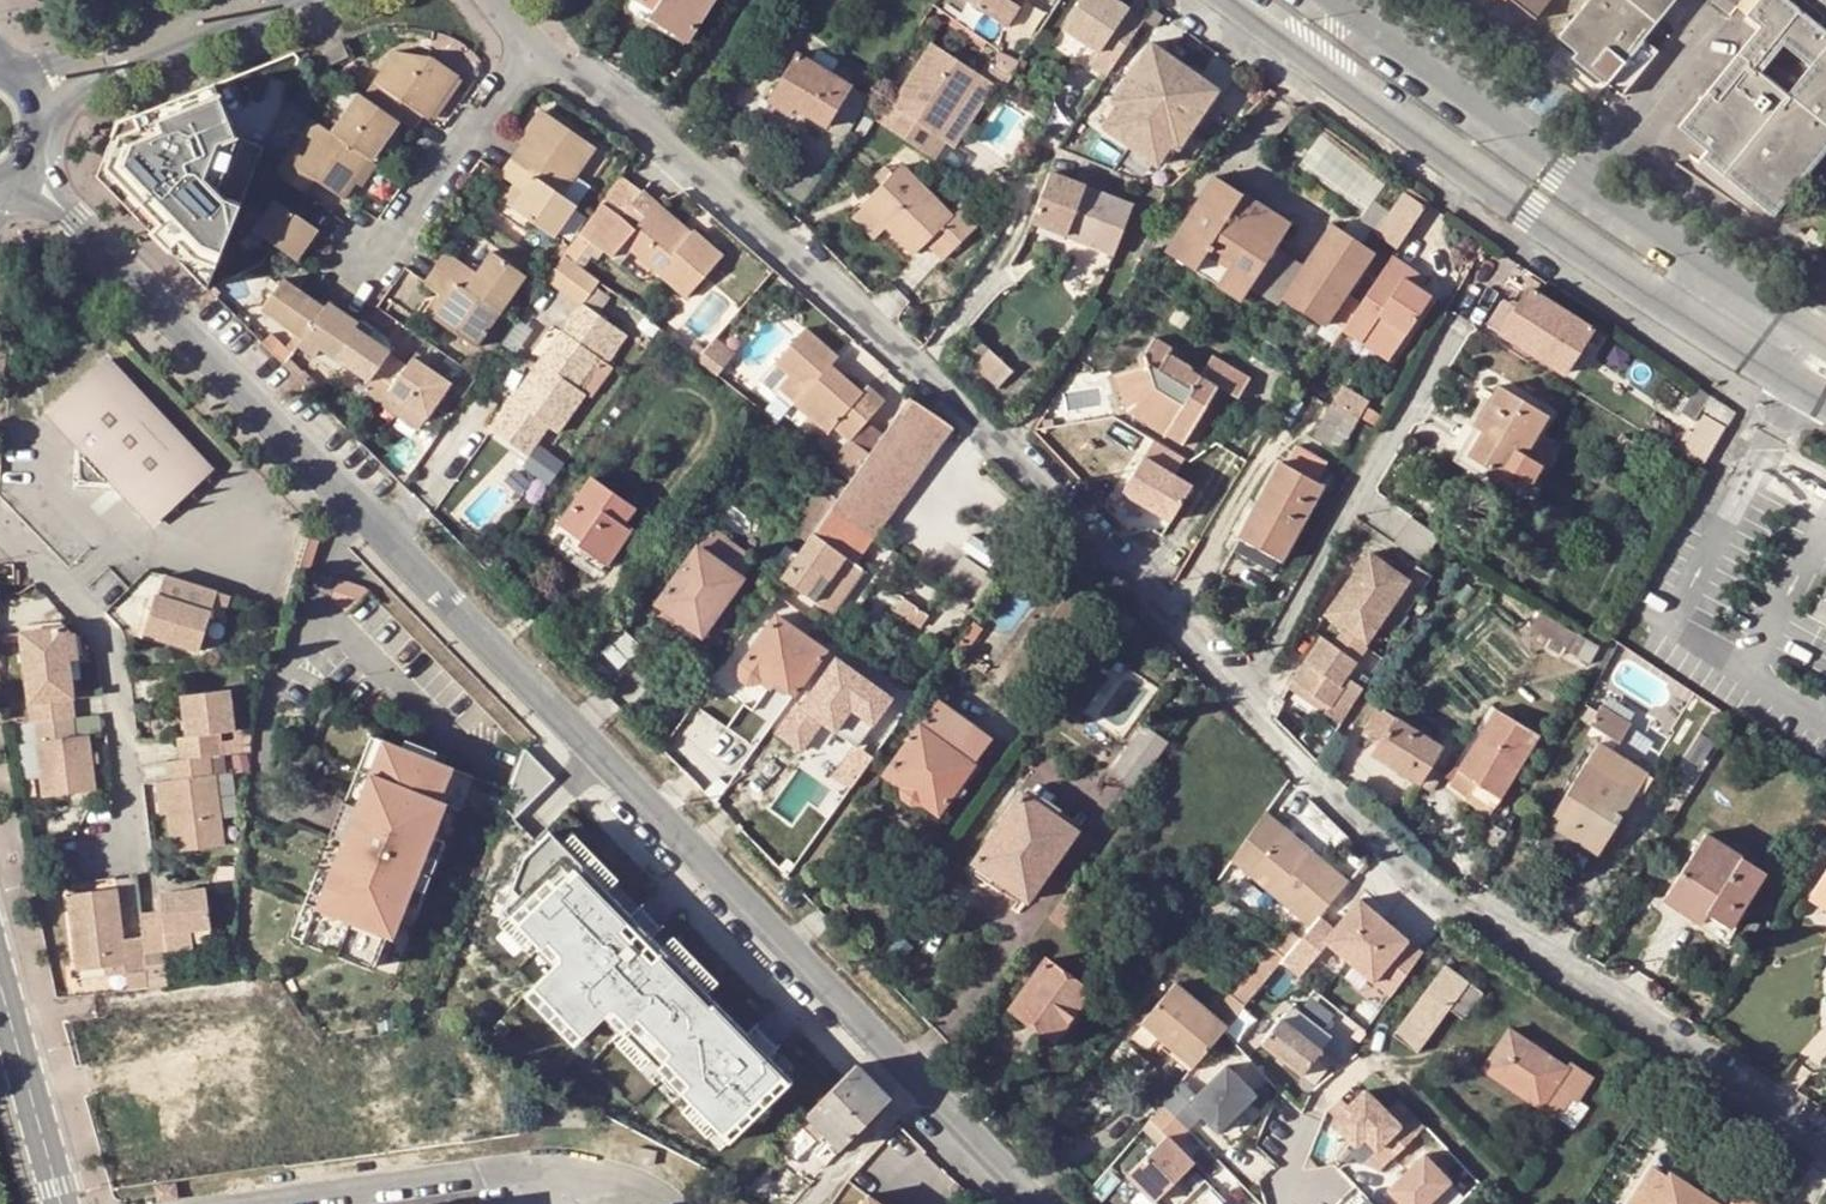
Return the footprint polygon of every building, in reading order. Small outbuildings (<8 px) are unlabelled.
[(656,4),(653,8),(692,33),(714,0),(650,0),(656,4)] [(1010,26),(1027,0),(972,0),(1010,26)] [(1030,0),(1027,0),(1010,26),(1022,34),(1040,6),(1030,0)] [(1088,64),(1104,74),(1138,18),(1122,8),(1123,5),(1115,0),(1076,0),(1059,27),(1097,49),(1088,64)] [(1519,8),(1533,18),(1547,0),(1509,0),(1519,8)] [(1618,96),(1656,49),(1641,36),(1670,0),(1585,0),(1556,37),(1607,79),(1604,82),(1618,96)] [(1788,0),(1756,0),(1745,13),(1758,25),(1681,121),(1679,126),(1705,149),(1710,142),(1729,158),(1720,170),(1771,212),(1825,145),(1825,31),(1788,0)] [(1111,94),(1118,99),(1104,121),(1159,158),(1173,137),(1182,144),(1223,85),(1153,35),(1111,94)] [(315,51),(320,63),(345,52),(339,40),(315,51)] [(930,161),(942,145),(935,140),(982,78),(935,43),(890,102),(904,113),(891,130),(930,161)] [(1022,59),(1002,46),(1001,61),(1016,69),(1022,59)] [(433,54),(395,50),(364,97),(409,129),(413,131),(424,116),(427,118),(458,73),(433,54)] [(812,59),(798,50),(770,96),(793,110),(795,106),(827,125),(829,121),(846,132),(869,94),(851,83),(857,74),(817,50),(812,59)] [(1000,69),(994,77),(1010,89),(1016,81),(1000,69)] [(998,90),(982,78),(935,140),(942,145),(950,151),(998,90)] [(728,97),(714,90),(708,104),(720,111),(728,97)] [(332,134),(382,167),(409,129),(364,97),(359,94),(332,134)] [(114,194),(208,283),(244,193),(203,166),(213,137),(201,100),(130,128),(114,194)] [(508,154),(559,189),(592,141),(540,106),(508,154)] [(354,205),(356,206),(368,189),(382,167),(332,134),(306,170),(298,165),(286,182),(316,202),(327,186),(354,205)] [(1729,158),(1710,142),(1705,149),(1700,154),(1720,170),(1729,158)] [(508,178),(520,186),(509,204),(551,230),(573,198),(559,189),(508,154),(496,171),(508,178)] [(969,199),(955,214),(901,163),(864,201),(881,218),(916,250),(928,238),(945,254),(984,213),(969,199)] [(1133,202),(1052,168),(1033,217),(1114,250),(1133,202)] [(592,211),(564,253),(585,270),(600,250),(610,259),(625,242),(687,298),(724,256),(694,230),(692,232),(686,239),(653,210),(659,203),(620,169),(592,211)] [(1214,172),(1165,247),(1241,296),(1248,285),(1275,243),(1289,220),(1214,172)] [(1397,247),(1425,205),(1405,192),(1378,234),(1397,247)] [(303,238),(312,224),(274,199),(254,231),(294,258),(306,240),(303,238)] [(875,224),(881,218),(864,201),(858,207),(875,224)] [(653,210),(686,239),(692,232),(659,203),(653,210)] [(1305,263),(1284,294),(1325,320),(1346,289),(1375,249),(1334,222),(1305,263)] [(1812,254),(1823,243),(1810,231),(1799,242),(1812,254)] [(1284,294),(1305,263),(1275,243),(1248,285),(1277,304),(1284,294)] [(475,270),(444,249),(423,281),(488,324),(523,271),(489,249),(475,270)] [(1362,300),(1345,324),(1363,336),(1371,326),(1398,345),(1433,293),(1407,274),(1415,263),(1395,250),(1362,300)] [(596,286),(564,262),(548,284),(577,306),(580,302),(583,304),(593,290),(596,286)] [(375,306),(460,365),(488,324),(423,281),(404,266),(375,306)] [(325,305),(285,277),(279,286),(274,293),(263,308),(305,337),(325,305)] [(274,293),(279,286),(271,280),(266,287),(274,293)] [(1525,287),(1514,304),(1498,331),(1563,371),(1590,328),(1525,287)] [(1346,289),(1325,320),(1340,332),(1345,324),(1362,300),(1346,289)] [(606,299),(593,290),(583,304),(580,302),(577,306),(489,428),(526,454),(547,424),(555,430),(583,391),(575,386),(597,355),(604,360),(624,333),(596,313),(606,299)] [(1502,297),(1486,324),(1498,331),(1514,304),(1502,297)] [(390,392),(426,417),(450,381),(414,357),(407,366),(387,353),(390,348),(354,324),(356,320),(328,301),(325,305),(305,337),(299,345),(315,356),(321,346),(371,379),(364,388),(383,401),(390,392)] [(1191,322),(1177,314),(1169,326),(1183,334),(1191,322)] [(1398,345),(1371,326),(1363,336),(1391,355),(1398,345)] [(837,357),(804,327),(776,360),(789,371),(805,387),(792,402),(825,430),(831,424),(849,438),(882,400),(865,386),(860,391),(830,365),(837,357)] [(1144,361),(1122,370),(1135,404),(1186,435),(1219,382),(1240,395),(1251,376),(1214,354),(1203,372),(1193,366),(1195,364),(1171,349),(1173,345),(1158,335),(1148,352),(1142,355),(1144,361)] [(286,364),(293,355),(274,337),(266,344),(286,364)] [(989,355),(975,342),(959,358),(973,371),(989,355)] [(689,351),(697,357),(703,352),(695,345),(689,351)] [(302,381),(310,374),(293,355),(286,364),(302,381)] [(108,369),(52,422),(80,453),(82,490),(116,490),(153,528),(210,475),(108,369)] [(1182,442),(1186,435),(1135,404),(1122,370),(1115,373),(1128,409),(1182,442)] [(792,402),(805,387),(789,371),(775,387),(792,402)] [(317,395),(324,388),(310,374),(302,381),(317,395)] [(469,379),(456,399),(463,405),(477,384),(469,379)] [(1535,431),(1546,412),(1498,385),(1478,417),(1485,422),(1481,429),(1468,452),(1508,476),(1511,471),(1527,481),(1543,456),(1526,446),(1535,431)] [(1694,419),(1700,410),(1710,394),(1696,386),(1680,411),(1694,419)] [(420,426),(426,417),(390,392),(383,401),(420,426)] [(1700,410),(1726,425),(1735,411),(1710,394),(1700,410)] [(781,576),(820,604),(851,560),(869,536),(946,426),(907,397),(867,455),(848,482),(843,489),(835,499),(808,538),(781,576)] [(1314,433),(1340,447),(1356,419),(1330,404),(1314,433)] [(1481,429),(1485,422),(1478,417),(1474,424),(1481,429)] [(1535,431),(1526,446),(1543,456),(1552,441),(1535,431)] [(1173,473),(1183,453),(1145,435),(1116,494),(1173,522),(1193,483),(1173,473)] [(1710,452),(1685,436),(1675,449),(1702,466),(1710,452)] [(828,465),(834,471),(854,445),(847,440),(828,465)] [(548,482),(564,460),(539,442),(523,464),(548,482)] [(1238,534),(1242,536),(1279,556),(1281,557),(1323,484),(1316,479),(1327,461),(1296,444),(1286,462),(1281,460),(1238,534)] [(854,445),(834,471),(848,482),(867,455),(854,445)] [(1786,445),(1778,462),(1771,475),(1821,502),(1825,494),(1825,466),(1786,445)] [(826,476),(819,487),(835,499),(843,489),(826,476)] [(590,478),(558,522),(581,538),(578,543),(603,561),(627,528),(620,523),(632,507),(590,478)] [(835,499),(819,487),(791,526),(808,538),(835,499)] [(1420,561),(1439,535),(1410,514),(1392,540),(1420,561)] [(707,531),(696,547),(738,576),(750,561),(707,531)] [(1271,570),(1279,556),(1242,536),(1234,549),(1271,570)] [(698,632),(738,576),(696,547),(686,561),(673,552),(661,569),(672,578),(655,601),(698,632)] [(1367,643),(1392,604),(1403,611),(1430,572),(1415,562),(1406,576),(1367,550),(1324,612),(1343,625),(1342,627),(1367,643)] [(987,569),(962,553),(945,579),(971,595),(987,569)] [(861,567),(851,560),(820,604),(830,611),(861,567)] [(236,596),(172,574),(153,570),(130,592),(109,612),(146,640),(200,655),(215,612),(229,616),(236,596)] [(1810,621),(1825,630),(1825,593),(1810,621)] [(920,606),(903,595),(895,608),(912,620),(920,606)] [(963,617),(971,607),(961,600),(954,610),(963,617)] [(825,650),(774,613),(737,665),(738,677),(746,683),(754,683),(757,680),(767,688),(773,681),(793,694),(825,650)] [(1576,639),(1539,617),(1529,633),(1566,655),(1576,639)] [(72,717),(75,717),(68,663),(66,634),(58,627),(20,633),(30,722),(33,722),(72,717)] [(950,657),(960,665),(982,635),(971,627),(950,657)] [(1337,719),(1355,693),(1340,683),(1354,660),(1366,667),(1377,649),(1367,643),(1342,627),(1330,643),(1321,638),(1293,678),(1328,702),(1323,709),(1337,719)] [(79,662),(75,634),(66,634),(68,663),(79,662)] [(905,691),(871,668),(854,692),(888,715),(905,691)] [(180,760),(220,756),(219,741),(218,734),(235,732),(230,692),(182,697),(186,739),(178,740),(180,760)] [(989,738),(934,700),(882,775),(936,812),(989,738)] [(1439,744),(1377,705),(1360,732),(1376,742),(1369,752),(1430,788),(1440,774),(1426,765),(1439,744)] [(1596,710),(1589,705),(1581,719),(1588,723),(1596,710)] [(1600,705),(1596,710),(1588,723),(1618,742),(1629,723),(1600,705)] [(1495,708),(1460,768),(1499,792),(1536,734),(1495,708)] [(88,738),(74,739),(72,717),(33,722),(43,797),(94,791),(88,738)] [(1136,786),(1167,743),(1142,726),(1111,768),(1136,786)] [(701,739),(689,730),(681,741),(694,750),(701,739)] [(351,808),(379,739),(366,734),(339,803),(351,808)] [(242,738),(219,741),(220,756),(223,755),(244,753),(242,738)] [(451,767),(379,739),(351,808),(339,803),(337,803),(324,837),(338,843),(325,876),(299,943),(370,971),(384,937),(391,940),(404,906),(432,837),(445,804),(438,801),(451,767)] [(1596,742),(1584,761),(1534,842),(1557,856),(1570,835),(1573,829),(1600,846),(1645,771),(1599,744),(1596,742)] [(172,782),(163,783),(168,817),(172,852),(223,846),(215,776),(225,775),(223,755),(220,756),(180,760),(170,762),(172,782)] [(1487,810),(1499,792),(1460,768),(1455,776),(1475,789),(1469,798),(1487,810)] [(159,818),(168,817),(163,783),(155,784),(159,818)] [(995,828),(1027,850),(1051,816),(1019,794),(995,828)] [(1549,806),(1539,800),(1530,816),(1539,822),(1549,806)] [(1278,832),(1282,827),(1264,812),(1230,860),(1307,927),(1329,901),(1346,881),(1310,851),(1307,855),(1278,832)] [(1051,816),(1027,850),(1048,865),(1073,831),(1051,816)] [(1310,851),(1282,827),(1278,832),(1307,855),(1310,851)] [(1024,900),(1048,865),(1027,850),(995,828),(972,863),(1024,900)] [(720,1146),(782,1084),(759,1061),(772,1048),(753,1029),(747,1035),(707,996),(718,985),(670,938),(663,946),(657,939),(667,929),(639,902),(632,910),(611,889),(619,880),(573,836),(564,845),(547,829),(524,853),(515,891),(522,898),(496,923),(503,931),(495,938),(509,952),(521,940),(554,973),(529,998),(575,1043),(604,1014),(623,1033),(615,1042),(720,1146)] [(1600,846),(1573,829),(1570,835),(1596,853),(1600,846)] [(1704,832),(1663,895),(1700,919),(1706,910),(1728,924),(1763,871),(1704,832)] [(444,842),(432,837),(404,906),(417,911),(444,842)] [(1811,892),(1825,902),(1825,868),(1811,892)] [(299,943),(325,876),(312,871),(286,938),(299,943)] [(1811,892),(1808,897),(1825,909),(1825,902),(1811,892)] [(160,900),(162,918),(140,921),(143,944),(145,959),(168,957),(166,940),(210,935),(206,895),(160,900)] [(105,974),(125,972),(126,980),(127,990),(148,988),(145,959),(143,944),(124,946),(118,896),(67,902),(76,977),(105,974)] [(1344,914),(1329,901),(1307,927),(1306,928),(1346,961),(1389,996),(1420,951),(1405,940),(1380,920),(1356,899),(1344,914)] [(1097,903),(1091,912),(1101,919),(1107,910),(1097,903)] [(1265,943),(1226,989),(1243,1002),(1275,964),(1296,938),(1283,928),(1268,946),(1265,943)] [(1086,989),(1043,958),(1007,1008),(1049,1038),(1086,989)] [(1478,991),(1441,964),(1391,1032),(1414,1048),(1444,1006),(1459,1016),(1478,991)] [(106,982),(126,980),(125,972),(105,974),(106,982)] [(1138,1019),(1169,1045),(1175,1038),(1197,1056),(1217,1032),(1243,1002),(1226,989),(1209,1010),(1172,979),(1138,1019)] [(1264,1017),(1252,1008),(1240,1023),(1260,1037),(1258,1041),(1300,1073),(1318,1049),(1328,1035),(1290,1004),(1283,1013),(1273,1005),(1264,1017)] [(1566,1068),(1508,1028),(1481,1067),(1574,1130),(1587,1111),(1577,1104),(1592,1081),(1568,1064),(1566,1068)] [(1175,1038),(1169,1045),(1165,1050),(1187,1068),(1197,1056),(1175,1038)] [(1327,1056),(1318,1049),(1300,1073),(1309,1079),(1327,1056)] [(1196,1093),(1181,1077),(1162,1100),(1187,1126),(1201,1112),(1218,1129),(1255,1092),(1227,1063),(1196,1093)] [(843,1078),(806,1114),(841,1147),(889,1100),(855,1066),(843,1078)] [(1364,1088),(1331,1119),(1354,1142),(1363,1134),(1375,1147),(1379,1143),(1391,1156),(1423,1125),(1399,1100),(1386,1112),(1364,1088)] [(1187,1126),(1162,1100),(1149,1115),(1166,1133),(1127,1171),(1154,1199),(1193,1161),(1174,1141),(1188,1127),(1187,1126)] [(652,1163),(655,1150),(636,1145),(634,1160),(652,1163)] [(1449,1179),(1422,1152),(1386,1187),(1399,1201),(1396,1203),(1423,1203),(1449,1179)] [(1630,1203),(1716,1203),(1667,1173),(1664,1177),(1648,1167),(1626,1201),(1630,1203)] [(953,1183),(947,1189),(961,1203),(973,1203),(953,1183)] [(868,1195),(861,1203),(879,1203),(868,1195)] [(1734,1196),(1729,1203),(1748,1203),(1734,1196)]
